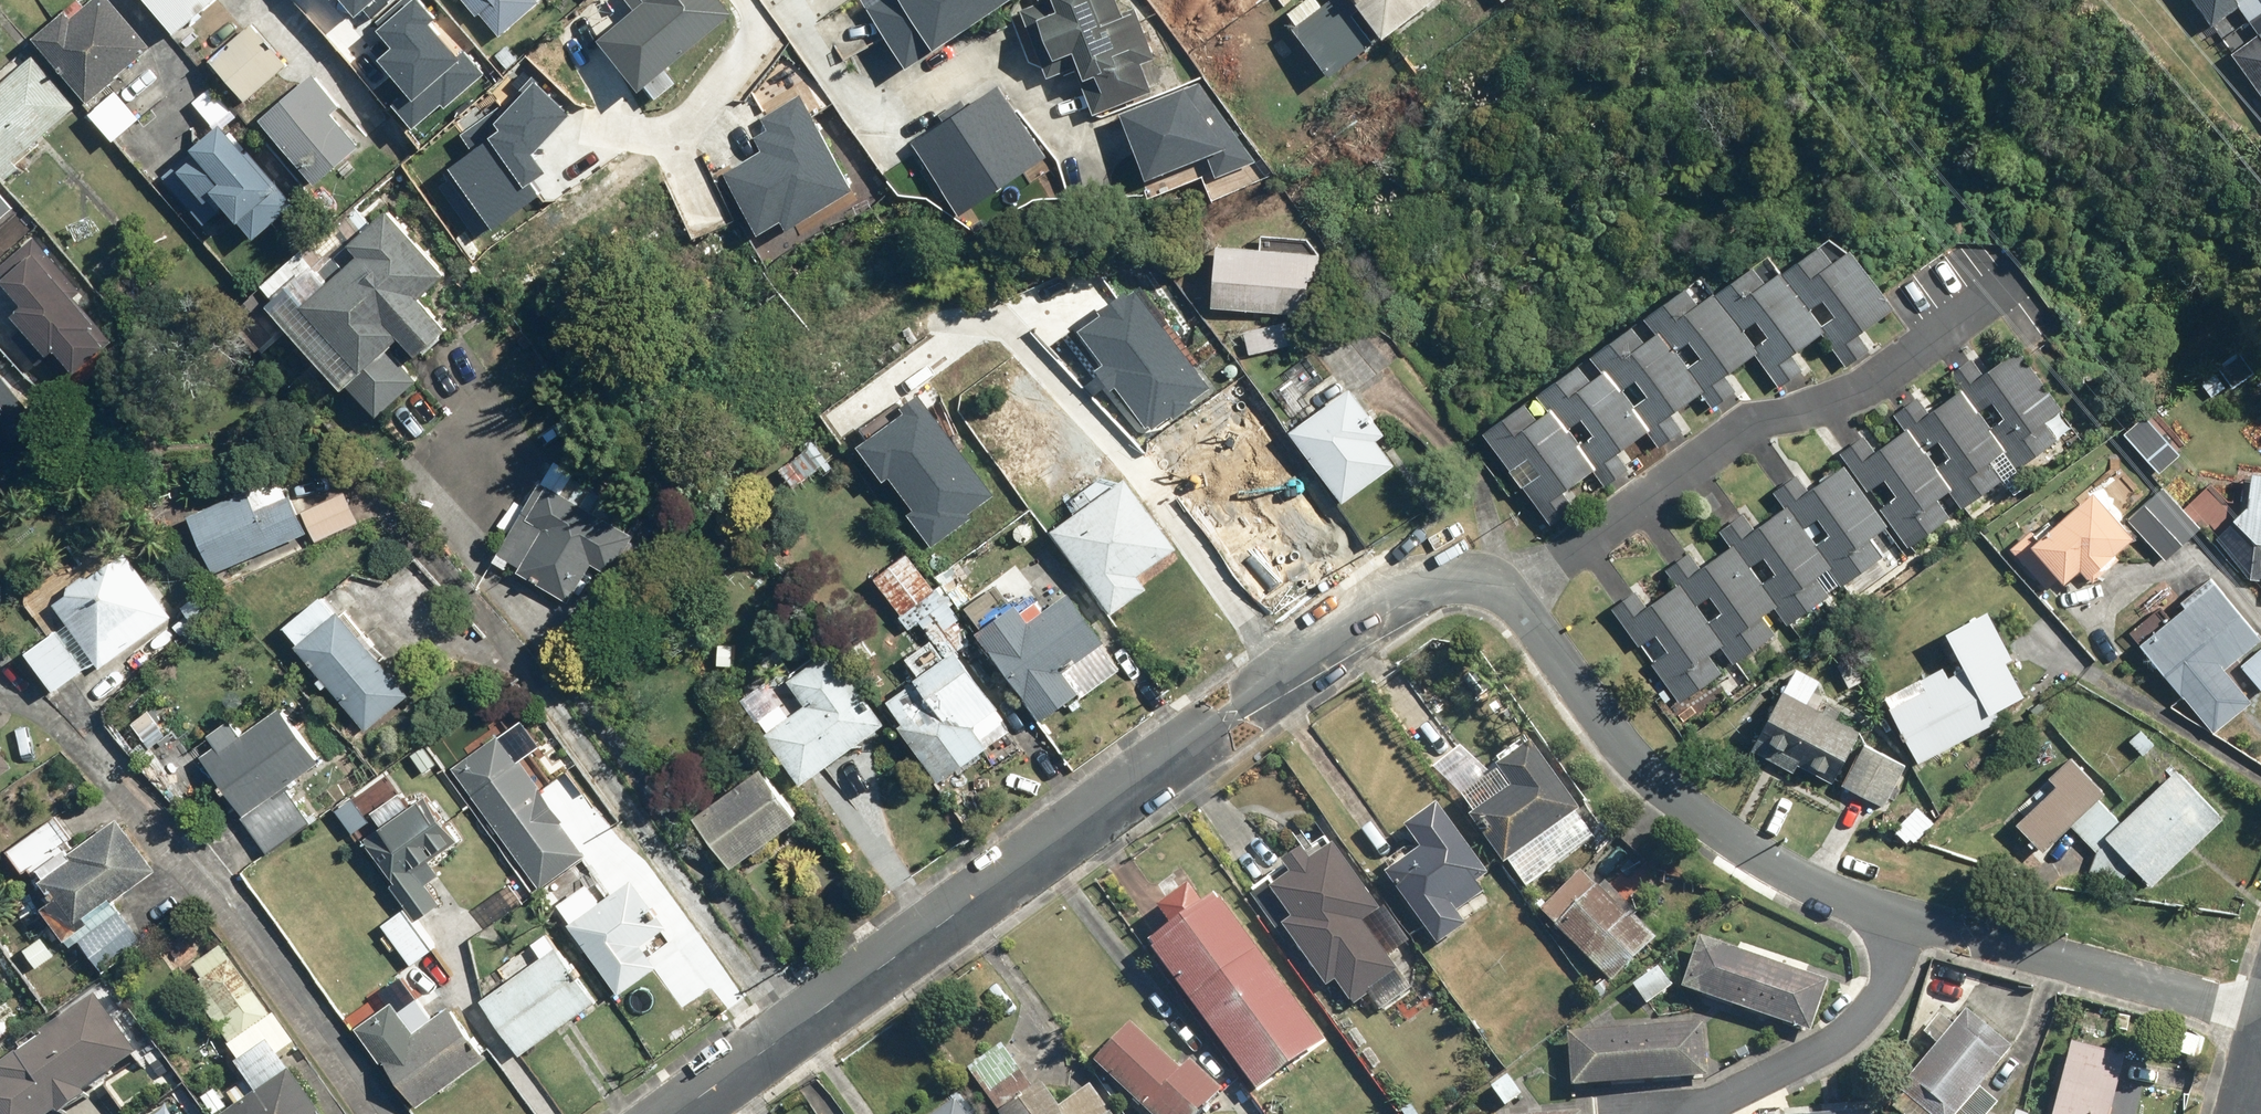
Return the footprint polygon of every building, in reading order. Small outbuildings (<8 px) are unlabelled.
[(148,53),(102,0),(82,0),(36,39),(90,102),(148,53)] [(179,34),(218,0),(149,0),(179,34)] [(501,37),(541,1),(540,0),(467,0),(501,37)] [(601,38),(656,101),(678,82),(668,71),(737,11),(728,0),(645,0),(601,38)] [(994,0),(853,0),(896,64),(994,0)] [(1166,55),(1144,0),(1038,0),(1007,12),(1027,62),(1062,73),(1076,67),(1095,115),(1112,108),(1156,91),(1145,63),(1166,55)] [(1285,16),(1331,77),(1435,0),(1306,0),(1285,16)] [(2225,39),(2260,12),(2260,0),(2197,0),(2225,39)] [(2225,39),(2260,88),(2260,12),(2225,39)] [(79,105),(28,48),(0,73),(0,166),(12,179),(46,148),(39,141),(79,105)] [(182,83),(154,53),(90,112),(116,140),(138,120),(139,122),(182,83)] [(1251,162),(1214,68),(1156,91),(1112,108),(1141,181),(1188,163),(1196,184),(1251,162)] [(282,99),(261,118),(322,184),(343,165),(373,138),(312,72),(282,99)] [(942,219),(1043,152),(996,81),(894,148),(942,219)] [(210,86),(193,100),(214,124),(231,110),(210,86)] [(748,240),(852,182),(818,122),(812,126),(797,99),(744,128),(752,141),(739,149),(746,162),(714,180),(748,240)] [(297,204),(222,119),(162,173),(206,223),(227,205),(257,240),(297,204)] [(0,183),(0,259),(18,242),(1,225),(22,205),(0,183)] [(407,368),(453,329),(424,295),(448,274),(392,209),(365,231),(357,222),(311,262),(303,251),(259,288),(372,421),(419,382),(407,368)] [(1782,272),(1826,333),(1850,365),(1877,345),(1866,329),(1895,308),(1839,230),(1782,272)] [(33,236),(0,264),(0,274),(26,304),(13,315),(69,379),(120,335),(33,236)] [(1321,254),(1218,243),(1214,304),(1315,314),(1321,254)] [(1826,333),(1782,272),(1766,284),(1753,266),(1718,292),(1761,351),(1786,385),(1805,371),(1794,357),(1826,333)] [(1208,376),(1133,270),(1070,314),(1146,420),(1208,376)] [(1729,374),(1761,351),(1718,292),(1703,273),(1646,315),(1659,334),(1704,394),(1715,409),(1741,390),(1729,374)] [(1673,416),(1704,394),(1659,334),(1650,341),(1636,322),(1592,354),(1648,431),(1661,448),(1684,430),(1673,416)] [(1962,390),(2008,453),(2021,471),(2076,430),(2019,352),(1988,376),(1975,358),(1951,376),(1962,390)] [(1648,431),(1592,354),(1540,392),(1550,406),(1594,465),(1597,463),(1613,484),(1631,470),(1618,453),(1648,431)] [(18,396),(0,373),(0,410),(18,396)] [(996,481),(929,385),(866,429),(936,529),(968,507),(965,503),(996,481)] [(1387,432),(1356,388),(1292,433),(1340,502),(1393,464),(1376,440),(1387,432)] [(2008,453),(1962,390),(1931,413),(1919,397),(1897,414),(1907,428),(1954,492),(1963,485),(1975,501),(2007,477),(1996,462),(2008,453)] [(1541,504),(1594,465),(1550,406),(1539,415),(1528,401),(1488,431),(1541,504)] [(2174,443),(2147,411),(2124,430),(2151,463),(2174,443)] [(1954,492),(1907,428),(1878,450),(1867,434),(1841,453),(1849,463),(1911,549),(1955,517),(1943,500),(1954,492)] [(1206,472),(1185,482),(1221,558),(1256,542),(1244,518),(1297,492),(1277,450),(1258,459),(1245,433),(1198,455),(1206,472)] [(2260,475),(2254,475),(2252,505),(2236,519),(2258,544),(2260,541),(2260,461),(2260,475)] [(1911,549),(1849,463),(1810,491),(1798,476),(1775,492),(1785,507),(1842,586),(1854,602),(1917,557),(1911,549)] [(285,474),(189,514),(214,574),(310,534),(301,512),(285,474)] [(1177,548),(1123,478),(1053,531),(1119,617),(1151,592),(1139,577),(1177,548)] [(2135,536),(2091,488),(2040,533),(2033,526),(2012,545),(2053,591),(2065,580),(2071,587),(2085,573),(2094,583),(2120,559),(2115,554),(2135,536)] [(638,533),(549,490),(535,520),(520,513),(495,565),(575,604),(595,563),(618,574),(638,533)] [(2201,531),(2163,491),(2131,522),(2168,561),(2201,531)] [(346,494),(301,512),(310,534),(315,544),(359,525),(346,494)] [(1842,586),(1785,507),(1757,527),(1747,513),(1724,530),(1734,545),(1778,607),(1790,623),(1842,586)] [(1778,607),(1734,545),(1704,567),(1691,548),(1666,566),(1679,584),(1725,649),(1737,666),(1780,635),(1766,616),(1778,607)] [(30,652),(58,694),(173,616),(126,547),(107,560),(98,546),(23,597),(51,638),(30,652)] [(908,556),(877,583),(903,612),(934,586),(908,556)] [(2143,641),(2194,707),(2243,667),(2260,689),(2260,632),(2217,579),(2143,641)] [(1725,649),(1679,584),(1650,606),(1638,589),(1613,607),(1685,705),(1728,673),(1716,655),(1725,649)] [(1121,670),(1072,593),(1027,620),(1019,608),(983,630),(1040,721),(1121,670)] [(411,694),(323,594),(285,627),(301,646),(297,649),(369,731),(411,694)] [(1992,604),(1949,623),(1989,712),(2032,692),(1992,604)] [(889,723),(831,644),(780,681),(775,676),(746,697),(808,782),(889,723)] [(1003,717),(956,650),(907,684),(926,711),(900,729),(938,783),(989,748),(979,734),(1003,717)] [(1969,669),(1890,704),(1915,759),(1993,724),(1969,669)] [(1793,773),(1799,760),(1886,808),(1906,770),(1856,742),(1862,731),(1785,690),(1752,751),(1793,773)] [(245,819),(294,784),(321,765),(280,706),(242,733),(233,720),(208,738),(215,748),(201,757),(245,819)] [(545,742),(526,716),(451,770),(538,890),(589,853),(566,821),(593,801),(576,778),(550,797),(522,759),(545,742)] [(1533,740),(1499,762),(1516,785),(1474,818),(1509,863),(1584,805),(1533,740)] [(14,768),(0,749),(0,778),(14,768)] [(2110,792),(2075,756),(2051,778),(2059,786),(2018,824),(2046,854),(2075,826),(2093,844),(2119,820),(2101,801),(2110,792)] [(801,819),(764,767),(693,817),(730,869),(801,819)] [(2226,819),(2182,770),(2110,836),(2155,885),(2226,819)] [(294,784),(245,819),(270,855),(319,820),(294,784)] [(460,842),(426,797),(365,840),(420,917),(440,903),(418,872),(460,842)] [(1441,798),(1404,825),(1420,847),(1387,872),(1442,946),(1475,922),(1465,909),(1488,892),(1480,881),(1495,870),(1441,798)] [(57,816),(6,850),(70,946),(83,938),(105,971),(145,944),(117,901),(157,874),(118,816),(75,844),(57,816)] [(1304,847),(1292,854),(1301,868),(1273,886),(1293,917),(1283,923),(1326,990),(1341,980),(1354,1001),(1401,971),(1366,916),(1381,907),(1338,841),(1312,858),(1304,847)] [(668,923),(635,877),(571,922),(622,995),(660,969),(641,942),(668,923)] [(1654,938),(1602,880),(1559,919),(1611,977),(1654,938)] [(1323,1040),(1217,893),(1151,940),(1258,1087),(1323,1040)] [(435,946),(404,907),(380,927),(411,965),(435,946)] [(54,956),(38,933),(18,946),(34,970),(54,956)] [(1829,978),(1699,933),(1681,985),(1801,1026),(1811,1029),(1815,1018),(1829,978)] [(239,1106),(293,1072),(285,1062),(302,1049),(222,947),(194,969),(206,984),(191,996),(241,1060),(235,1064),(249,1082),(232,1096),(239,1106)] [(597,998),(557,947),(483,1005),(524,1056),(597,998)] [(96,997),(42,1040),(36,1033),(0,1061),(0,1073),(6,1080),(0,1084),(0,1113),(62,1113),(140,1053),(96,997)] [(394,1002),(359,1028),(418,1107),(488,1053),(452,1005),(435,1018),(421,999),(402,1013),(394,1002)] [(1968,1010),(1902,1084),(1935,1113),(1956,1113),(2013,1050),(1968,1010)] [(1095,1058),(1153,1113),(1201,1113),(1227,1087),(1193,1054),(1181,1066),(1133,1019),(1095,1058)] [(1705,1023),(1569,1028),(1571,1085),(1707,1079),(1705,1023)] [(2072,1042),(2057,1113),(2121,1113),(2134,1055),(2072,1042)] [(968,1066),(1003,1113),(1117,1113),(1092,1079),(1058,1103),(1038,1075),(1030,1082),(1001,1043),(968,1066)] [(239,1106),(228,1113),(325,1113),(293,1072),(239,1106)] [(961,1094),(933,1113),(976,1113),(961,1094)]
